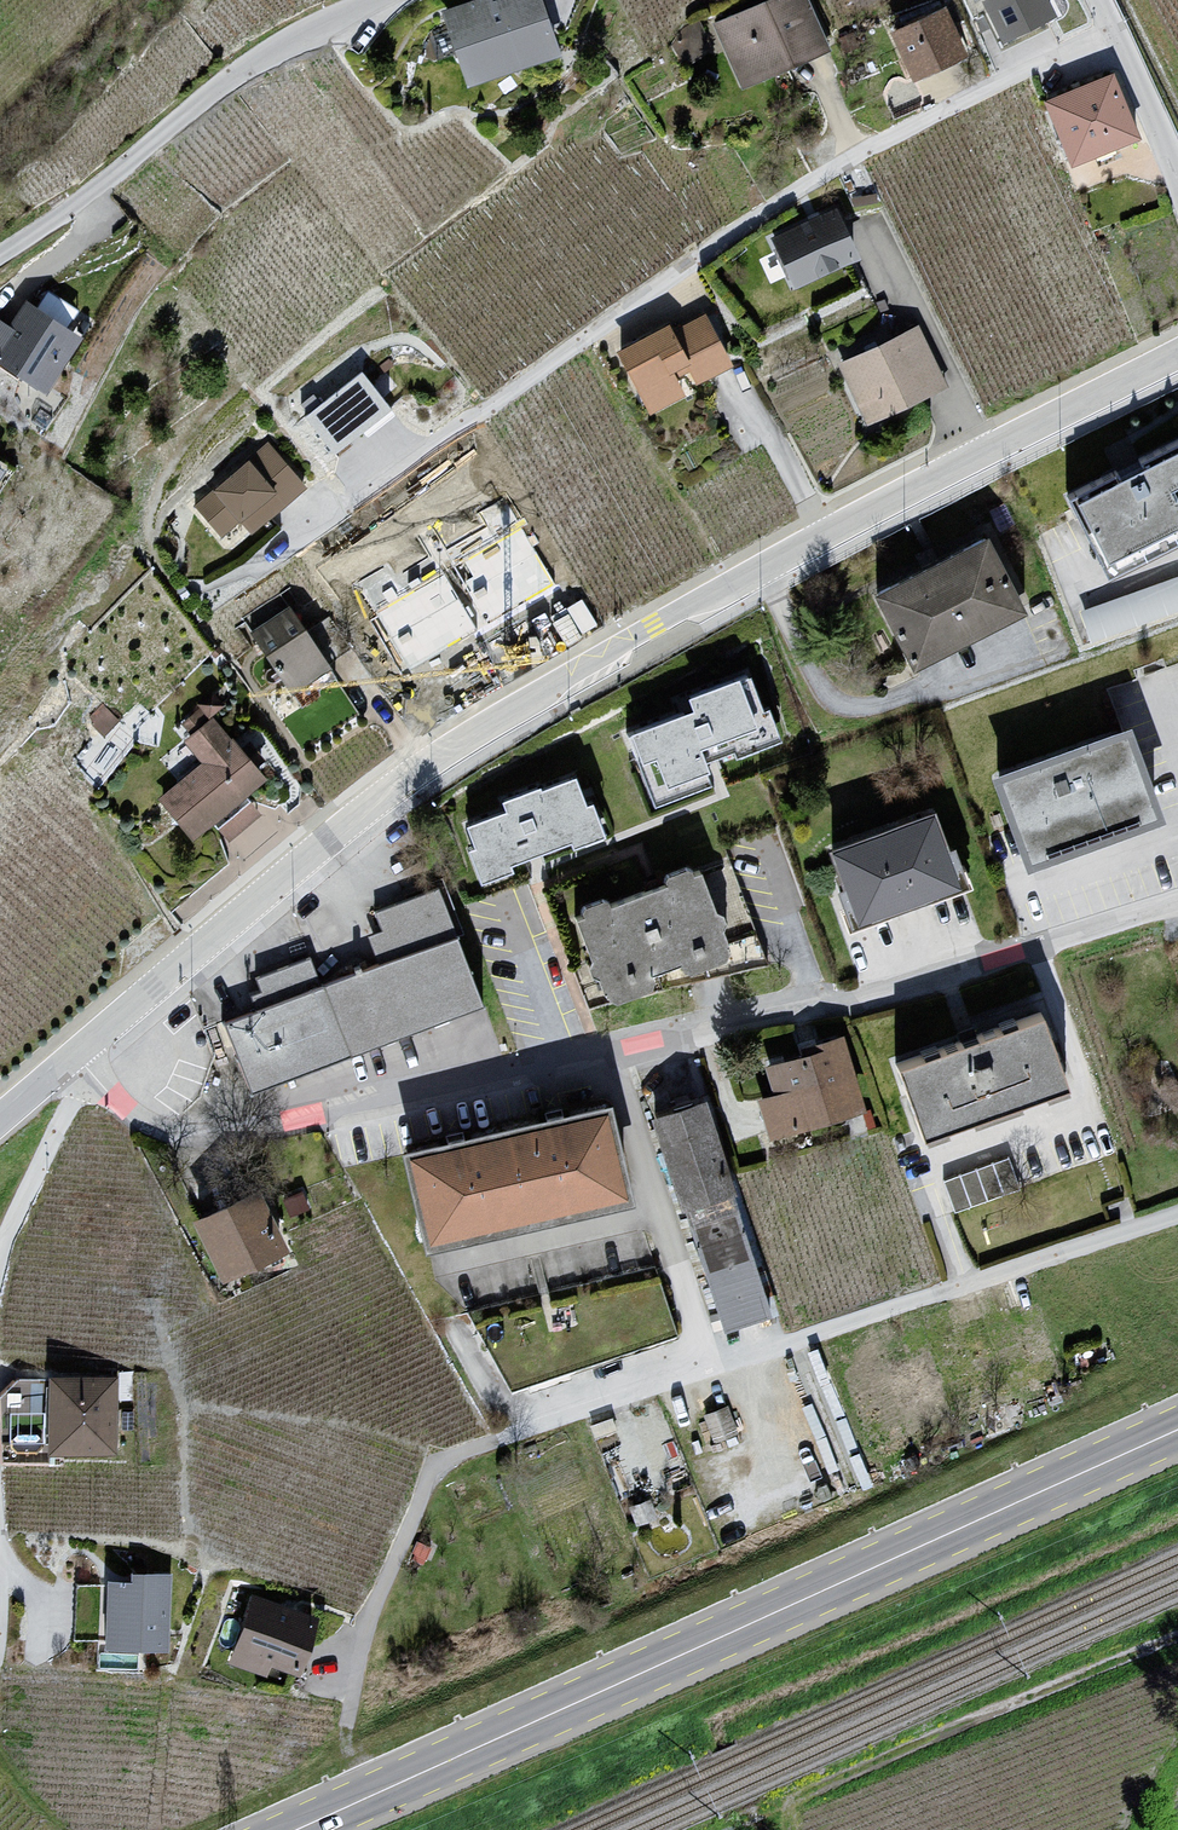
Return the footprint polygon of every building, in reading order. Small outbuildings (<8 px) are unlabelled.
[(449,12),(473,82),(555,55),(537,0),(505,0),(492,4),(491,0),(484,0),(449,12)] [(714,25),(745,91),(833,50),(809,0),(768,0),(714,25)] [(1002,39),(1056,14),(1049,0),(983,0),(1002,39)] [(943,11),(896,32),(916,76),(963,55),(943,11)] [(1099,79),(1031,106),(1058,168),(1125,144),(1099,79)] [(775,238),(796,285),(855,258),(833,211),(775,238)] [(45,395),(82,338),(67,328),(78,311),(49,292),(36,311),(26,305),(11,328),(0,321),(0,367),(45,395)] [(676,324),(622,351),(655,416),(693,397),(689,389),(733,367),(707,314),(678,329),(676,324)] [(915,330),(842,364),(870,424),(944,390),(915,330)] [(362,372),(305,417),(334,454),(391,409),(362,372)] [(267,441),(194,504),(223,537),(245,519),(257,532),(308,488),(267,441)] [(1064,504),(1102,578),(1177,539),(1177,446),(1064,504)] [(987,535),(870,597),(909,670),(1026,608),(987,535)] [(1091,640),(1177,610),(1177,570),(1079,605),(1091,640)] [(289,605),(250,631),(293,694),(331,668),(289,605)] [(693,709),(628,734),(656,806),(711,784),(703,763),(733,752),(735,757),(781,740),(768,706),(762,708),(749,675),(689,698),(693,709)] [(159,800),(190,838),(263,781),(212,717),(185,738),(206,763),(159,800)] [(1130,728),(990,779),(1022,868),(1163,818),(1130,728)] [(505,812),(466,826),(475,847),(467,850),(480,884),(514,872),(512,866),(569,844),(571,849),(604,837),(591,804),(585,806),(574,777),(540,790),(538,786),(500,800),(505,812)] [(932,813),(831,849),(845,889),(837,892),(850,929),(968,887),(955,851),(946,851),(932,813)] [(560,914),(554,916),(569,960),(565,965),(578,977),(580,992),(593,999),(630,989),(630,971),(657,963),(666,969),(681,969),(714,959),(684,872),(673,877),(669,871),(646,878),(642,884),(587,903),(582,899),(559,909),(560,914)] [(391,940),(377,944),(391,974),(469,945),(450,897),(383,919),(391,940)] [(262,1023),(233,1034),(260,1100),(495,1010),(469,945),(391,974),(333,996),(262,1023)] [(257,1004),(262,1023),(333,996),(321,965),(264,986),(271,1001),(257,1004)] [(1041,1019),(899,1066),(923,1138),(1065,1090),(1041,1019)] [(843,1042),(763,1067),(771,1095),(756,1100),(769,1140),(864,1110),(843,1042)] [(705,1103),(654,1119),(721,1330),(772,1313),(705,1103)] [(607,1113),(412,1157),(431,1242),(626,1198),(607,1113)] [(944,1173),(956,1204),(1021,1179),(1010,1149),(944,1173)] [(196,1219),(223,1282),(288,1254),(262,1192),(196,1219)] [(655,1266),(467,1314),(512,1391),(675,1340),(655,1266)] [(118,1453),(118,1376),(49,1376),(48,1453),(118,1453)] [(44,1437),(44,1406),(9,1406),(9,1437),(44,1437)] [(171,1648),(172,1574),(126,1573),(126,1580),(108,1580),(107,1647),(171,1648)] [(269,1667),(299,1675),(318,1612),(249,1592),(228,1661),(267,1673),(269,1667)]
